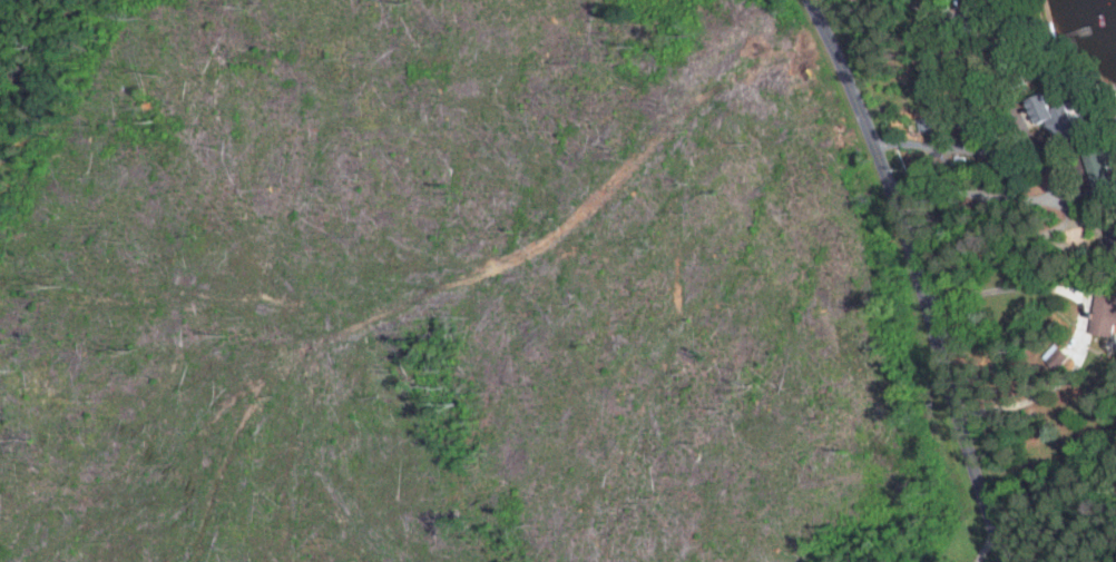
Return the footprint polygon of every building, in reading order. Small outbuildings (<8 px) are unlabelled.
[(1084,123),(1074,99),(1049,109),(1043,92),(1023,100),(1025,106),(1017,109),(1024,127),(1042,120),(1049,137),(1084,123)] [(1115,188),(1115,182),(1110,151),(1085,156),(1092,193),(1115,188)] [(1098,289),(1092,332),(1112,335),(1114,324),(1115,324),(1115,292),(1098,289)]
